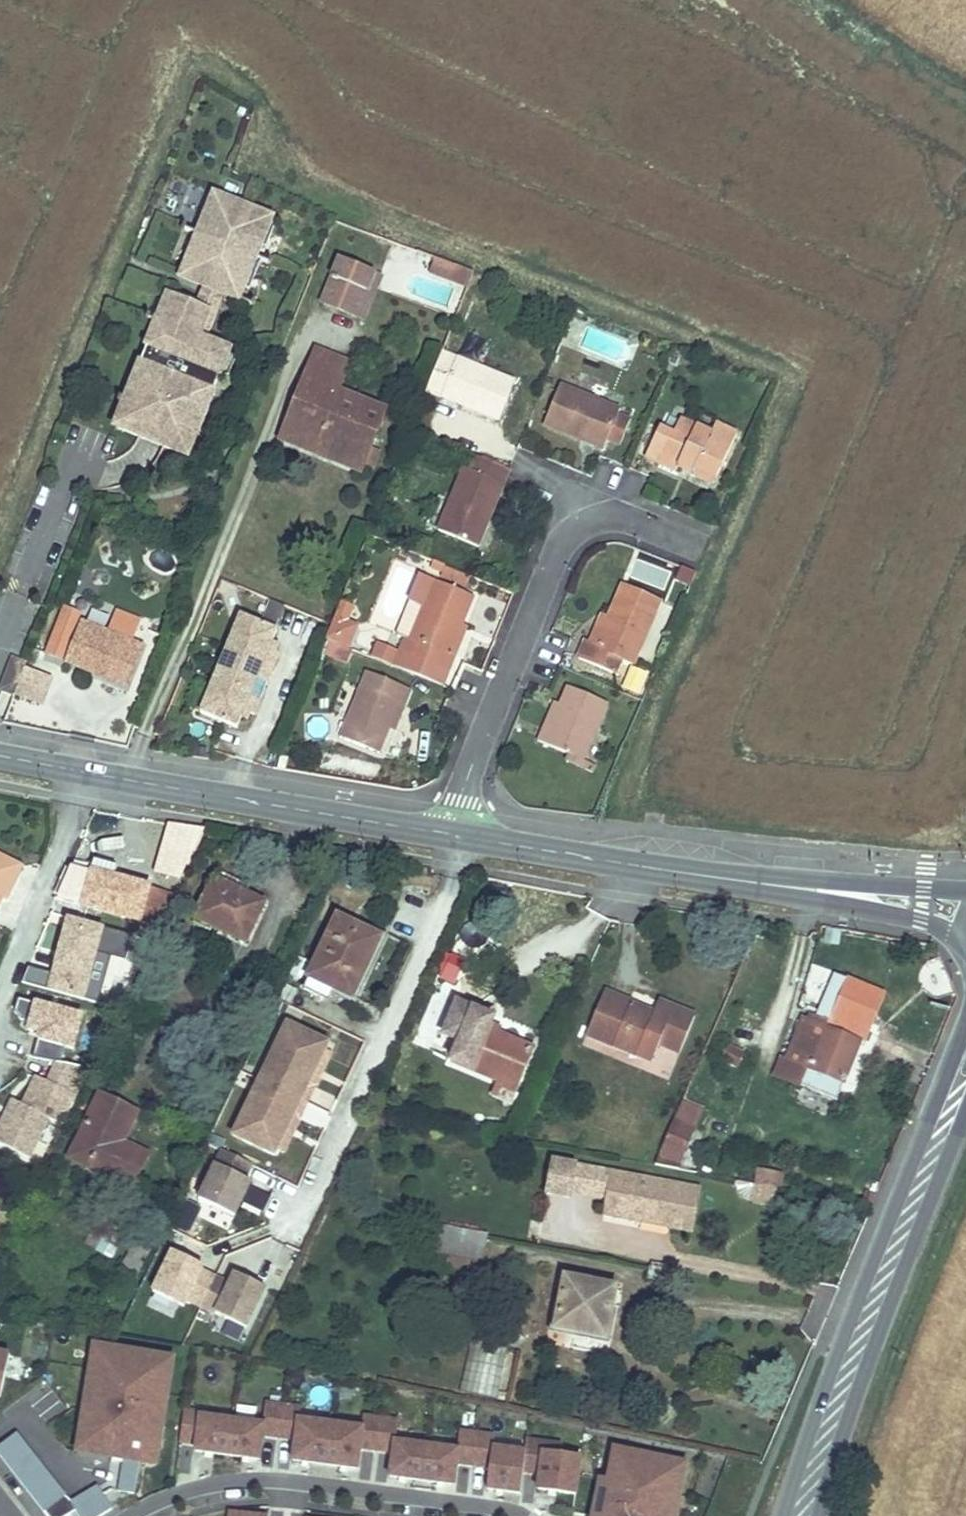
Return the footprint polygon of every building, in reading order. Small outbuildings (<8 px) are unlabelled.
[(227,302),(257,314),(258,310),(256,309),(255,312),(241,306),(246,294),(252,296),(264,267),(274,271),(276,268),(273,266),(272,270),(259,264),(264,252),(270,254),(281,228),(213,200),(202,226),(208,228),(203,241),(189,235),(190,232),(188,231),(185,238),(187,239),(189,237),(202,242),(197,254),(191,252),(179,282),(205,293),(227,302)] [(356,315),(374,272),(341,258),(323,302),(356,315)] [(363,318),(382,275),(374,272),(356,315),(363,318)] [(202,346),(208,348),(227,302),(205,293),(198,311),(214,318),(202,346)] [(158,323),(151,320),(149,325),(156,328),(165,332),(157,353),(150,350),(136,385),(142,388),(133,409),(122,436),(187,463),(198,436),(192,433),(200,413),(207,416),(221,381),(229,361),(231,358),(208,348),(202,346),(214,318),(198,311),(171,300),(159,329),(156,328),(158,323)] [(165,332),(156,328),(147,350),(150,350),(157,353),(165,332)] [(515,377),(445,349),(429,389),(499,417),(515,377)] [(362,470),(385,411),(339,391),(350,363),(318,350),(282,438),(303,446),(310,428),(321,433),(319,440),(343,450),(338,461),(362,470)] [(229,361),(221,381),(229,385),(238,365),(229,361)] [(124,405),(133,409),(142,388),(136,385),(133,384),(124,405)] [(604,443),(618,410),(559,385),(543,423),(581,439),(582,435),(604,443)] [(113,432),(122,436),(133,409),(124,405),(122,410),(113,432)] [(207,416),(200,413),(192,433),(198,436),(201,438),(210,416),(207,416)] [(717,475),(736,435),(715,425),(710,435),(679,420),(672,434),(658,427),(646,453),(681,471),(683,468),(687,461),(717,475)] [(338,461),(343,450),(319,440),(321,433),(310,428),(303,446),(338,461)] [(603,448),(604,443),(582,435),(581,439),(603,448)] [(479,547),(501,493),(510,471),(477,457),(472,471),(464,468),(439,531),(479,547)] [(713,482),(716,476),(717,475),(687,461),(683,468),(713,482)] [(471,585),(473,575),(448,565),(445,576),(471,585)] [(641,565),(639,577),(662,582),(665,570),(641,565)] [(682,567),(676,583),(690,588),(696,572),(682,567)] [(448,655),(461,625),(473,597),(435,581),(410,639),(403,650),(381,641),(375,656),(408,668),(446,684),(455,657),(448,655)] [(633,664),(661,601),(624,584),(610,617),(599,644),(598,644),(591,641),(587,639),(578,658),(611,672),(613,667),(610,664),(621,660),(622,660),(633,664)] [(357,604),(344,599),(330,635),(352,646),(361,624),(352,618),(357,604)] [(84,611),(67,605),(47,652),(68,658),(84,611)] [(125,686),(142,647),(131,642),(139,621),(117,612),(109,633),(82,622),(68,658),(66,662),(125,686)] [(278,649),(272,646),(275,639),(279,629),(242,614),(203,712),(240,726),(244,716),(247,709),(253,711),(257,713),(263,698),(253,694),(257,683),(260,676),(266,679),(270,680),(282,650),(278,649)] [(599,644),(610,617),(602,614),(591,641),(598,644),(599,644)] [(455,657),(468,627),(467,627),(461,625),(448,655),(455,657)] [(281,642),(275,639),(272,646),(278,649),(281,642)] [(12,664),(24,669),(26,663),(14,658),(12,664)] [(627,679),(633,664),(622,660),(621,660),(610,664),(613,667),(611,672),(627,679)] [(14,695),(24,669),(12,664),(2,690),(14,695)] [(389,728),(398,705),(399,704),(404,706),(411,690),(366,672),(340,737),(379,754),(389,729),(389,728)] [(266,679),(260,676),(257,683),(263,686),(266,679)] [(584,760),(607,703),(565,685),(557,704),(548,726),(548,727),(543,726),(543,725),(536,740),(584,760)] [(548,726),(557,704),(552,703),(543,725),(543,726),(548,727),(548,726)] [(395,730),(404,706),(399,704),(398,705),(389,728),(389,729),(395,730)] [(253,711),(247,709),(244,716),(250,718),(253,711)] [(286,770),(288,759),(277,757),(273,768),(286,770)] [(207,827),(171,822),(158,870),(183,878),(207,827)] [(7,897),(12,898),(27,864),(0,851),(0,910),(7,897)] [(118,869),(92,863),(92,867),(117,873),(118,869)] [(158,929),(172,890),(117,873),(92,867),(82,908),(158,929)] [(246,945),(269,899),(241,887),(219,877),(195,918),(212,926),(212,929),(246,945)] [(356,998),(389,934),(339,912),(303,991),(324,1001),(331,988),(356,998)] [(88,998),(108,926),(71,917),(54,972),(31,966),(26,981),(88,998)] [(456,985),(462,972),(450,967),(448,966),(443,979),(456,985)] [(843,1083),(860,1043),(846,1037),(851,1027),(868,1034),(884,995),(849,981),(841,1001),(835,1014),(835,1015),(831,1026),(812,1018),(807,1028),(796,1023),(781,1058),(843,1083)] [(682,1054),(698,1018),(661,1001),(655,1014),(652,1020),(629,1010),(631,1004),(604,992),(585,1034),(653,1063),(661,1045),(682,1054)] [(835,1014),(841,1001),(831,997),(825,1011),(835,1015),(835,1014)] [(88,1013),(38,999),(30,1029),(41,1032),(40,1039),(77,1049),(88,1013)] [(652,1020),(655,1014),(654,1014),(632,1004),(631,1004),(629,1010),(652,1020)] [(517,1091),(536,1051),(499,1035),(489,1030),(491,1025),(492,1024),(494,1020),(457,1005),(443,1037),(461,1044),(452,1063),(499,1083),(500,1084),(517,1091)] [(289,1020),(238,1126),(234,1136),(258,1147),(276,1155),(323,1059),(333,1041),(289,1020)] [(500,1028),(492,1024),(491,1025),(489,1030),(499,1035),(500,1028)] [(746,1052),(730,1042),(725,1057),(740,1066),(746,1052)] [(669,1073),(676,1057),(661,1050),(653,1065),(669,1073)] [(323,1059),(276,1155),(281,1156),(329,1062),(323,1059)] [(90,1071),(59,1062),(49,1080),(39,1075),(25,1103),(14,1097),(0,1128),(0,1141),(6,1144),(35,1155),(52,1117),(67,1122),(90,1071)] [(517,1091),(500,1084),(499,1083),(497,1090),(514,1098),(517,1091)] [(149,1157),(123,1144),(138,1114),(100,1096),(69,1160),(132,1191),(149,1157)] [(683,1103),(655,1165),(676,1169),(702,1111),(683,1103)] [(251,1165),(223,1153),(200,1202),(234,1218),(247,1190),(241,1187),(244,1180),(251,1165)] [(700,1189),(612,1172),(604,1215),(641,1222),(642,1215),(670,1220),(669,1227),(693,1232),(700,1189)] [(250,1183),(244,1180),(241,1187),(247,1190),(250,1183)] [(777,1188),(756,1184),(753,1201),(773,1205),(777,1188)] [(34,1222),(41,1207),(31,1201),(23,1216),(34,1222)] [(670,1220),(642,1215),(641,1222),(669,1227),(670,1220)] [(478,1286),(489,1237),(488,1237),(437,1226),(433,1253),(450,1257),(446,1280),(478,1286)] [(202,1309),(216,1279),(202,1273),(191,1267),(193,1263),(173,1253),(154,1294),(184,1309),(188,1302),(202,1309)] [(191,1267),(202,1273),(204,1268),(193,1263),(191,1267)] [(666,1283),(668,1270),(651,1267),(649,1280),(666,1283)] [(234,1288),(240,1277),(236,1275),(231,1286),(234,1288)] [(216,1279),(202,1309),(247,1331),(267,1290),(240,1277),(234,1288),(216,1279)] [(606,1339),(616,1288),(565,1278),(554,1328),(566,1331),(606,1339)] [(161,1469),(177,1356),(92,1344),(76,1457),(110,1462),(106,1488),(136,1492),(139,1466),(161,1469)] [(1,1399),(12,1358),(0,1355),(0,1399),(1,1399)] [(48,1426),(68,1410),(51,1389),(31,1405),(48,1426)] [(186,1410),(181,1443),(198,1445),(197,1452),(261,1460),(264,1436),(296,1441),(294,1462),(358,1471),(361,1450),(394,1454),(391,1478),(455,1487),(458,1465),(491,1469),(488,1491),(521,1496),(524,1474),(541,1476),(539,1492),(572,1496),(577,1458),(562,1456),(564,1442),(529,1439),(527,1451),(494,1447),(495,1435),(462,1431),(460,1450),(396,1442),(398,1422),(366,1418),(364,1430),(300,1421),(301,1412),(268,1407),(265,1426),(203,1417),(203,1413),(186,1410)] [(46,1515),(68,1515),(75,1511),(79,1515),(102,1515),(113,1508),(96,1486),(72,1504),(19,1433),(0,1447),(0,1454),(46,1515)] [(606,1482),(599,1515),(663,1515),(664,1510),(676,1512),(686,1466),(625,1454),(619,1485),(606,1482)] [(598,1481),(591,1515),(593,1515),(599,1515),(606,1482),(598,1481)]
